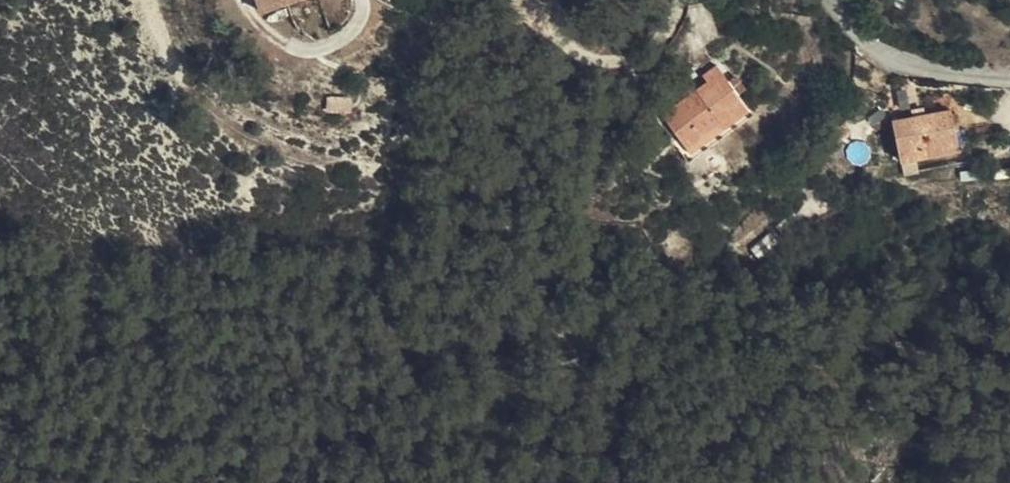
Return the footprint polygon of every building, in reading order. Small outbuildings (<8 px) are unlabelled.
[(260,21),(315,3),(314,0),(253,0),(260,21)] [(730,147),(695,96),(680,108),(685,116),(642,146),(660,174),(653,179),(663,194),(730,147)] [(934,182),(925,138),(868,149),(875,194),(934,182)]
